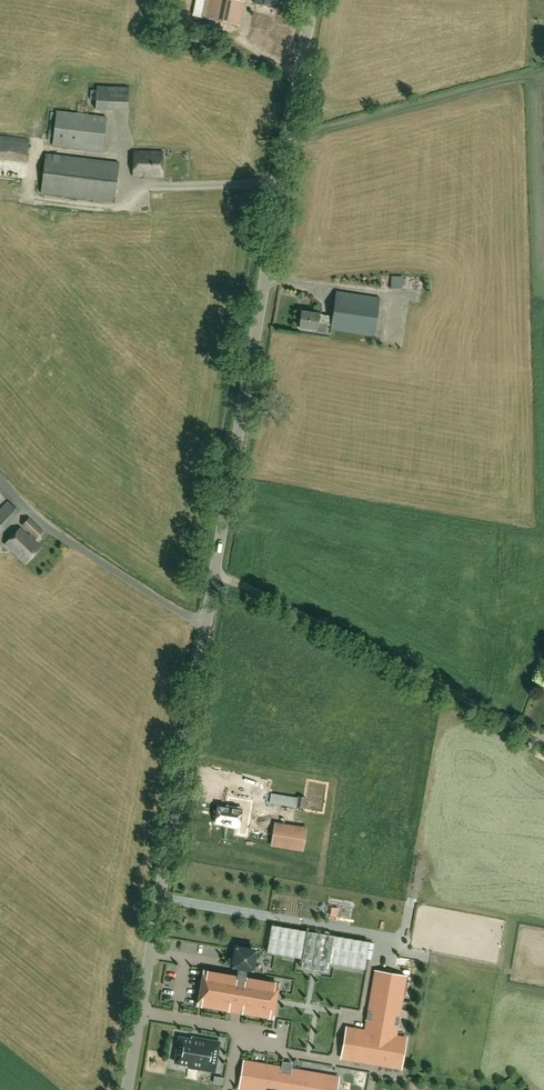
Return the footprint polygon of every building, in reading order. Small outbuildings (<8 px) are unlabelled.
[(229,0),(197,0),(194,15),(238,25),(242,3),(229,0)] [(96,109),(128,111),(129,88),(97,86),(96,109)] [(57,112),(53,146),(102,152),(106,118),(57,112)] [(15,136),(13,153),(40,156),(41,148),(47,149),(48,140),(36,139),(15,136)] [(162,177),(163,153),(134,152),(133,176),(162,177)] [(114,202),(118,163),(46,155),(41,194),(114,202)] [(35,179),(37,164),(0,159),(0,174),(35,179)] [(374,335),(379,298),(336,291),(332,316),(331,325),(331,329),(374,335)] [(410,330),(411,296),(394,296),(394,329),(410,330)] [(318,324),(331,325),(332,316),(322,315),(322,314),(302,311),(299,327),(317,330),(318,324)] [(20,512),(8,500),(0,509),(0,533),(4,529),(20,512)] [(21,527),(4,544),(25,565),(42,547),(35,541),(43,531),(29,518),(22,525),(31,533),(29,535),(21,527)] [(271,793),(269,802),(296,807),(295,809),(304,811),(306,798),(298,796),(298,797),(271,793)] [(215,823),(224,824),(224,825),(239,828),(242,812),(245,812),(245,808),(242,808),(230,806),(230,807),(218,805),(215,823)] [(254,810),(250,822),(268,829),(273,817),(254,810)] [(275,823),(271,845),(302,851),(306,828),(275,823)] [(329,963),(365,969),(369,942),(271,925),(267,952),(282,955),(302,959),(301,967),(328,972),(329,963)] [(178,953),(201,955),(202,944),(179,942),(178,953)] [(208,947),(206,956),(216,957),(218,948),(208,947)] [(246,979),(246,977),(248,968),(251,969),(254,952),(237,949),(234,966),(238,967),(236,977),(204,972),(201,986),(207,987),(206,991),(201,990),(198,1004),(232,1010),(232,1009),(239,1010),(239,1011),(272,1017),(275,1003),(269,1002),(270,998),(276,999),(278,985),(246,979)] [(422,966),(422,957),(400,956),(399,966),(422,966)] [(406,977),(376,971),(368,1013),(370,1013),(369,1020),(367,1019),(365,1031),(354,1029),(349,1059),(401,1068),(406,1038),(395,1036),(398,1025),(396,1024),(397,1018),(399,1018),(406,977)] [(212,1069),(216,1049),(191,1044),(191,1043),(178,1041),(174,1065),(187,1067),(187,1065),(194,1066),(212,1069)] [(171,1071),(171,1060),(163,1060),(163,1053),(156,1053),(155,1070),(171,1071)] [(292,1064),(283,1062),(282,1068),(244,1061),(239,1088),(252,1089),(336,1089),(337,1084),(328,1082),(329,1076),(291,1070),(292,1064)]
